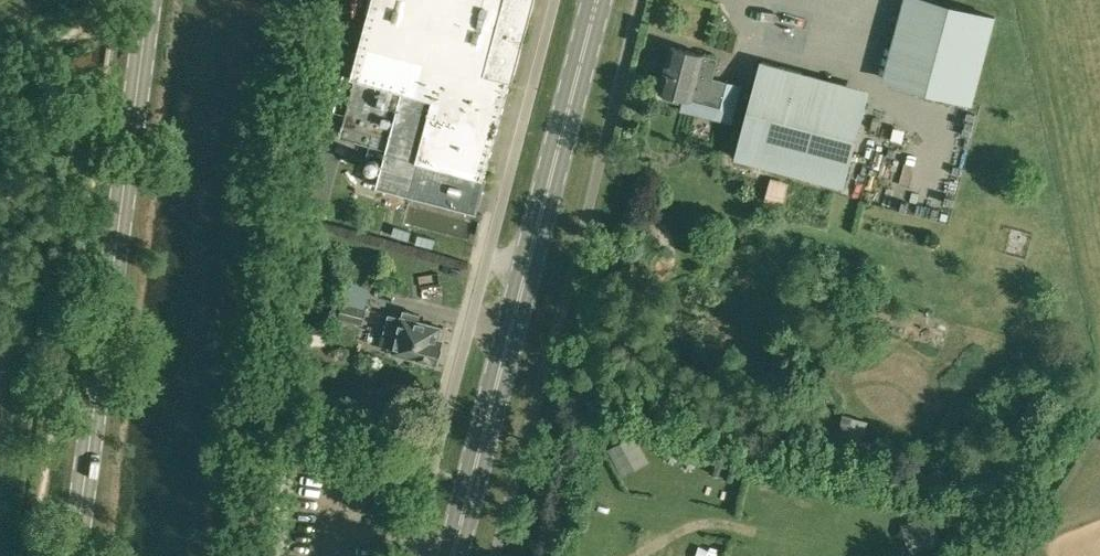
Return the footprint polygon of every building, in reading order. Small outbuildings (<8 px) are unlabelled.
[(479,213),(538,0),(376,0),(354,78),(358,79),(343,136),(388,149),(378,185),(479,213)] [(893,81),(972,102),(995,16),(934,0),(914,0),(893,81)] [(678,101),(680,96),(720,107),(727,80),(713,77),(718,58),(671,45),(659,91),(665,92),(664,97),(678,101)] [(762,60),(736,158),(843,186),(866,98),(800,80),(802,71),(762,60)] [(793,178),(788,208),(822,214),(828,183),(793,178)] [(786,194),(768,189),(765,201),(783,205),(786,194)] [(365,308),(344,302),(343,302),(339,318),(361,323),(365,308)] [(403,308),(401,316),(389,313),(385,330),(398,333),(394,350),(436,361),(437,356),(441,354),(443,347),(441,344),(445,327),(419,320),(420,313),(403,308)] [(292,342),(312,345),(314,326),(295,323),(292,342)] [(713,466),(717,445),(702,442),(698,462),(713,466)] [(309,494),(311,482),(289,479),(287,490),(309,494)] [(932,520),(910,521),(911,542),(933,541),(932,520)] [(575,555),(598,555),(600,548),(578,544),(575,555)]
